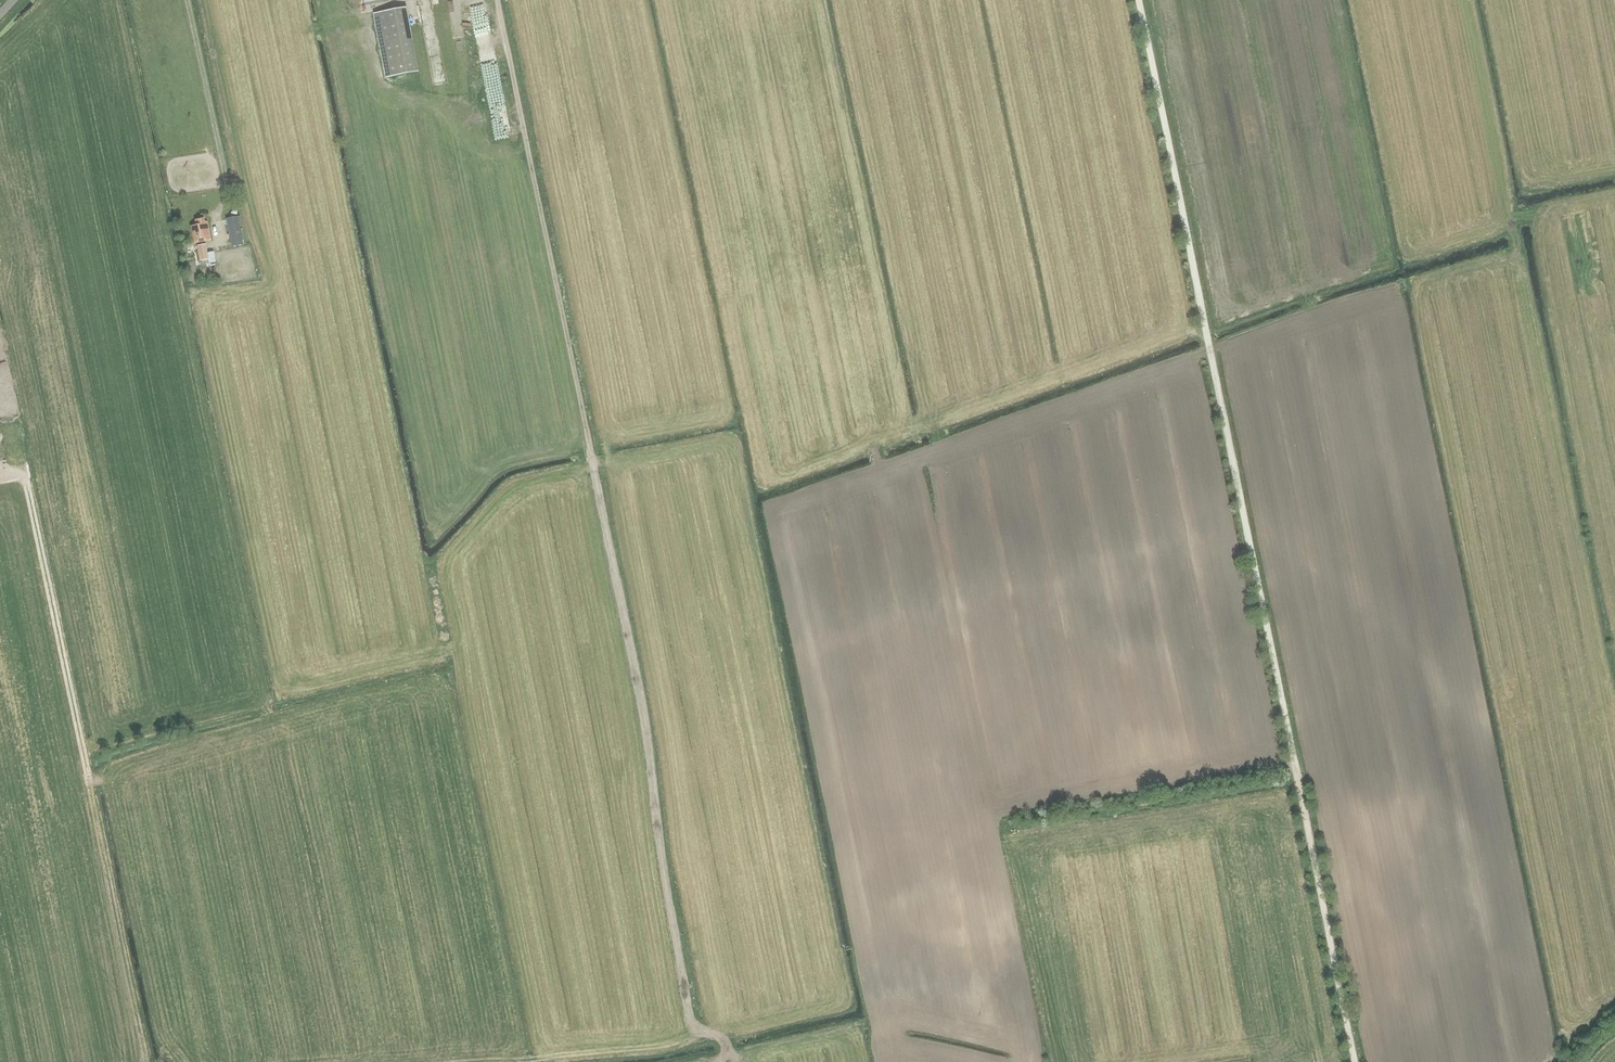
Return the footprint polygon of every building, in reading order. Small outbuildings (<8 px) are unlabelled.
[(406,8),(374,14),(386,78),(418,72),(406,8)] [(239,224),(241,223),(240,217),(226,219),(232,247),(243,245),(239,224)] [(197,243),(211,240),(208,223),(205,224),(204,220),(196,222),(197,231),(195,231),(197,243)] [(202,266),(216,263),(214,252),(207,253),(206,245),(198,246),(200,261),(201,261),(202,266)]
